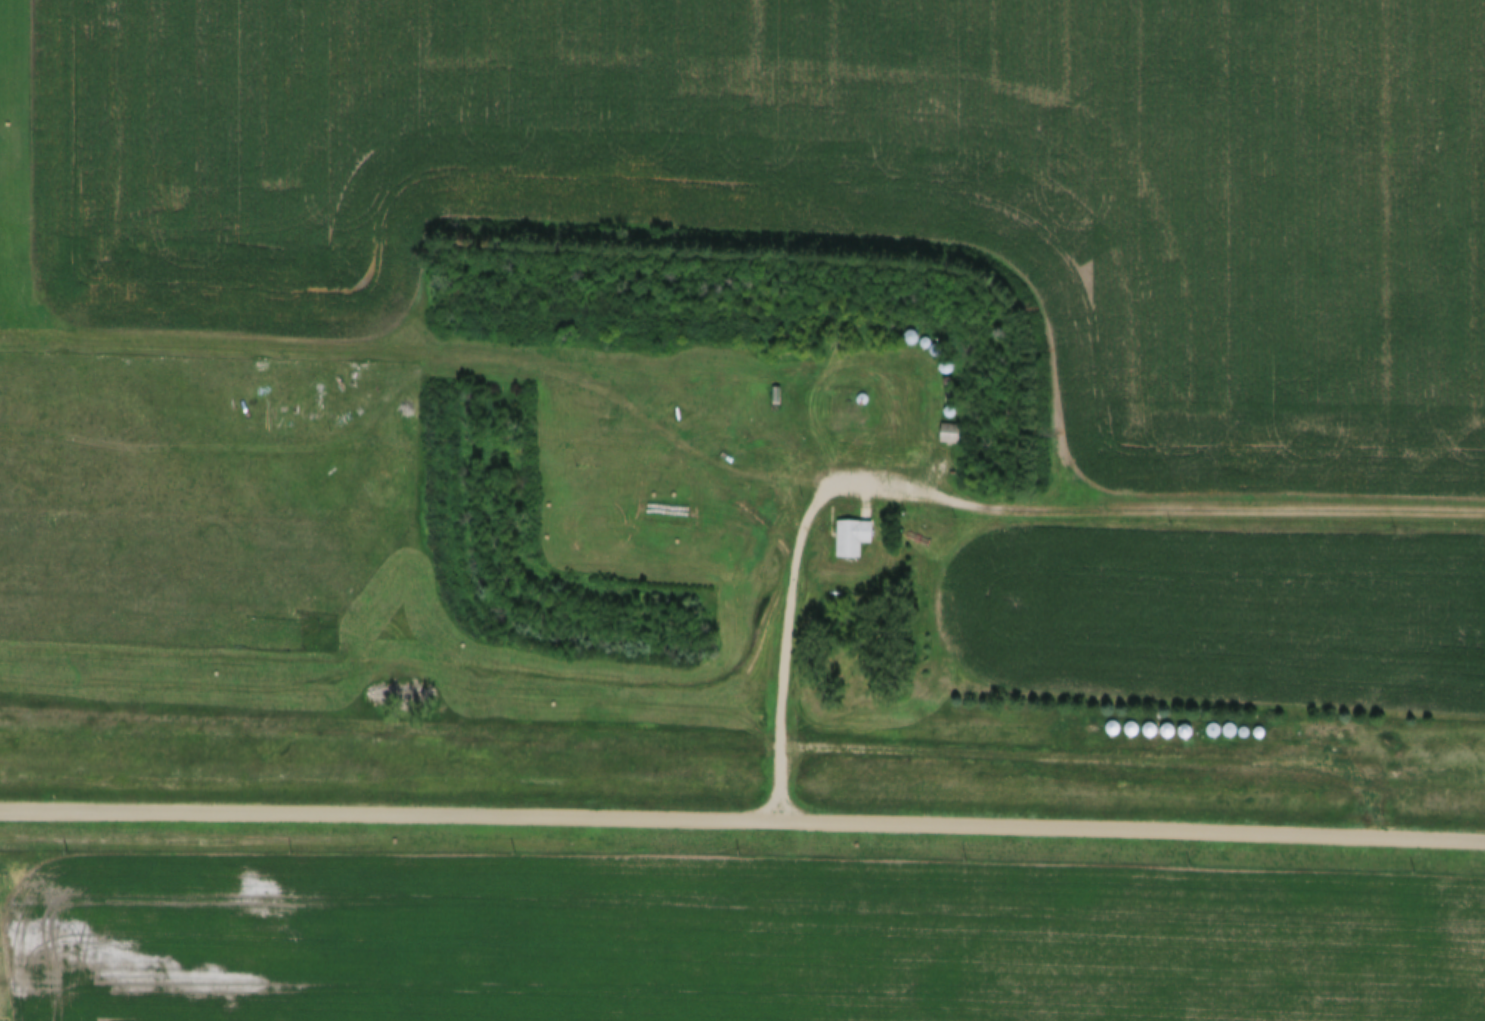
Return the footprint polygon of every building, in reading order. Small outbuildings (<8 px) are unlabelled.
[(916,337),(920,336),(923,333),(924,330),(923,326),(920,324),(916,323),(913,324),(910,326),(909,330),(910,334),(913,336),(916,337)] [(931,341),(934,340),(936,338),(937,335),(936,332),(934,330),(931,329),(928,330),(926,332),(925,335),(926,338),(928,340),(931,341)] [(952,367),(955,366),(958,363),(959,359),(958,356),(955,353),(952,352),(948,353),(945,356),(944,359),(945,363),(948,366),(952,367)] [(868,397),(871,396),(873,394),(873,391),(873,388),(871,386),(868,385),(865,386),(863,388),(862,391),(863,394),(865,396),(868,397)] [(955,409),(958,408),(960,406),(960,403),(960,401),(958,399),(955,398),(952,399),(950,401),(949,404),(950,406),(952,408),(955,409)] [(944,416),(962,417),(961,436),(943,434),(944,416)] [(960,447),(960,427),(940,427),(940,447),(960,447)] [(839,513),(874,514),(874,535),(862,535),(862,550),(838,550),(839,513)] [(1122,727),(1125,726),(1128,723),(1129,720),(1128,716),(1125,713),(1122,712),(1118,713),(1115,716),(1114,720),(1115,723),(1118,726),(1122,727)] [(1140,728),(1144,727),(1146,724),(1147,721),(1146,717),(1144,714),(1140,713),(1136,714),(1134,717),(1133,721),(1134,724),(1136,727),(1140,728)] [(1158,729),(1162,728),(1164,725),(1165,721),(1164,718),(1162,715),(1158,714),(1154,715),(1152,718),(1151,722),(1152,725),(1154,728),(1158,729)] [(1175,730),(1179,729),(1181,726),(1182,722),(1181,719),(1178,716),(1175,715),(1171,716),(1169,719),(1168,722),(1169,726),(1171,729),(1175,730)] [(1236,730),(1240,729),(1242,726),(1243,723),(1242,719),(1239,716),(1236,715),(1232,716),(1230,719),(1229,723),(1230,726),(1232,729),(1236,730)] [(1191,731),(1195,730),(1198,727),(1198,723),(1197,720),(1195,717),(1191,716),(1187,717),(1185,720),(1184,723),(1185,727),(1188,730),(1191,731)] [(1219,730),(1223,729),(1226,726),(1227,723),(1226,719),(1223,717),(1219,716),(1216,717),(1213,719),(1212,723),(1213,727),(1216,729),(1219,730)] [(1320,731),(1323,730),(1326,727),(1327,724),(1326,721),(1323,719),(1320,718),(1317,719),(1315,721),(1314,724),(1315,727),(1317,730),(1320,731)] [(1257,725),(1256,721),(1254,719),(1250,719),(1247,721),(1246,725),(1247,728),(1250,730),(1253,730),(1256,728),(1257,725)] [(1334,732),(1338,731),(1340,728),(1341,725),(1340,722),(1338,719),(1334,719),(1331,720),(1329,722),(1328,725),(1329,728),(1331,731),(1334,732)] [(1273,725),(1272,722),(1269,720),(1266,720),(1263,722),(1262,725),(1263,728),(1266,730),(1269,731),(1272,728),(1273,725)] [(1303,726),(1302,722),(1299,720),(1296,720),(1293,722),(1292,726),(1293,729),(1296,731),(1299,731),(1302,729),(1303,726)] [(1349,733),(1353,732),(1355,730),(1356,727),(1355,723),(1353,721),(1349,720),(1346,721),(1344,723),(1343,727),(1344,730),(1346,732),(1349,733)] [(1287,725),(1286,723),(1284,721),(1281,721),(1278,723),(1277,725),(1278,728),(1281,730),(1284,730),(1286,728),(1287,725)] [(1118,727),(1115,729),(1113,724),(1105,727),(1110,738),(1121,734),(1118,727)]
